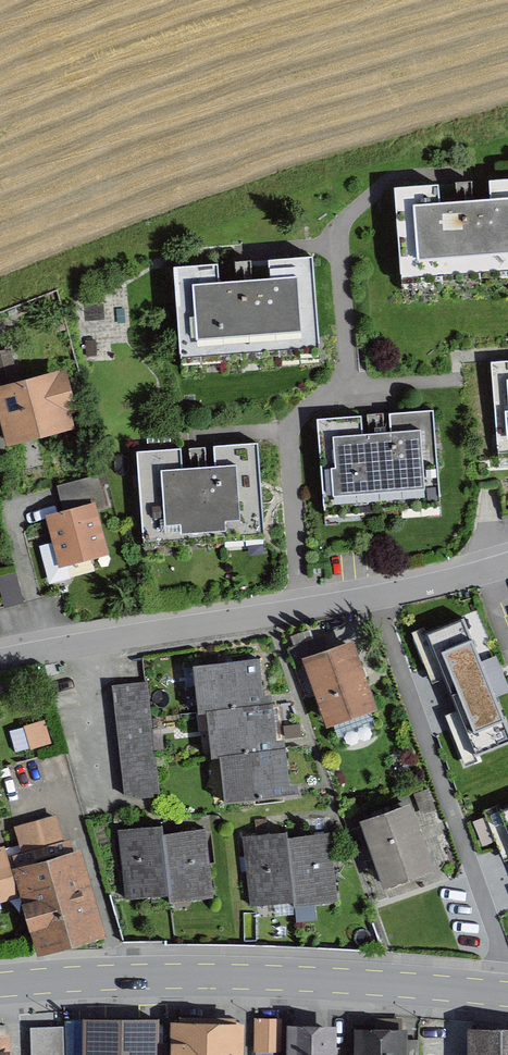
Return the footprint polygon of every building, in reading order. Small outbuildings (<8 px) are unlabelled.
[(397,196),(404,282),(507,273),(507,186),(482,188),(484,207),(474,208),(473,194),(458,195),(459,209),(447,210),(446,192),(397,196)] [(225,268),(176,272),(183,358),(317,347),(310,260),(262,264),(263,283),(254,284),(253,270),(237,271),(238,285),(227,286),(225,268)] [(0,354),(0,385),(18,381),(11,352),(0,354)] [(491,369),(498,453),(507,452),(507,367),(491,369)] [(0,392),(0,414),(8,446),(71,430),(67,415),(73,414),(64,376),(0,392)] [(357,420),(317,423),(324,507),(441,500),(434,414),(394,417),(395,435),(386,436),(385,422),(369,424),(371,437),(359,438),(357,420)] [(179,454),(139,458),(145,542),(262,537),(255,448),(215,451),(217,470),(207,470),(206,457),(191,458),(192,472),(180,473),(179,454)] [(98,481),(59,493),(66,517),(93,509),(94,513),(107,509),(98,481)] [(93,509),(66,517),(48,522),(62,570),(107,556),(94,513),(93,509)] [(430,632),(476,749),(507,736),(507,735),(463,619),(430,632)] [(351,648),(306,664),(328,725),(373,710),(351,648)] [(257,668),(195,674),(199,713),(210,713),(261,708),(257,668)] [(116,693),(118,708),(146,705),(145,690),(116,693)] [(118,708),(119,724),(148,721),(146,705),(118,708)] [(272,707),(261,708),(210,713),(214,756),(225,754),(276,752),(272,707)] [(148,721),(119,724),(121,738),(149,735),(148,721)] [(149,735),(121,738),(122,751),(150,748),(149,735)] [(150,748),(122,751),(123,765),(152,762),(150,748)] [(287,751),(276,752),(225,754),(228,799),(289,796),(287,751)] [(152,762),(123,765),(125,780),(153,778),(152,762)] [(153,778),(125,780),(126,796),(155,793),(153,778)] [(408,812),(365,828),(386,886),(430,870),(408,812)] [(25,856),(9,860),(21,898),(37,955),(100,936),(72,841),(59,844),(53,822),(18,832),(25,856)] [(162,832),(122,836),(128,898),(168,894),(163,840),(162,832)] [(203,836),(163,840),(168,894),(169,901),(209,897),(203,836)] [(285,837),(245,841),(252,904),(292,900),(287,846),(285,837)] [(327,842),(287,846),(292,900),(292,906),(333,903),(327,842)] [(21,898),(9,860),(5,849),(0,851),(0,904),(21,898)] [(257,1025),(257,1054),(285,1054),(285,1025),(257,1025)] [(64,1054),(156,1054),(157,1026),(61,1026),(62,1034),(64,1054)] [(174,1028),(174,1054),(240,1054),(240,1028),(174,1028)] [(470,1030),(471,1054),(507,1054),(507,1029),(470,1030)] [(289,1032),(290,1054),(334,1054),(334,1031),(289,1032)] [(62,1034),(34,1037),(36,1054),(64,1054),(62,1034)] [(357,1035),(357,1054),(402,1054),(402,1034),(357,1035)] [(0,1038),(0,1054),(8,1054),(7,1037),(0,1038)]
